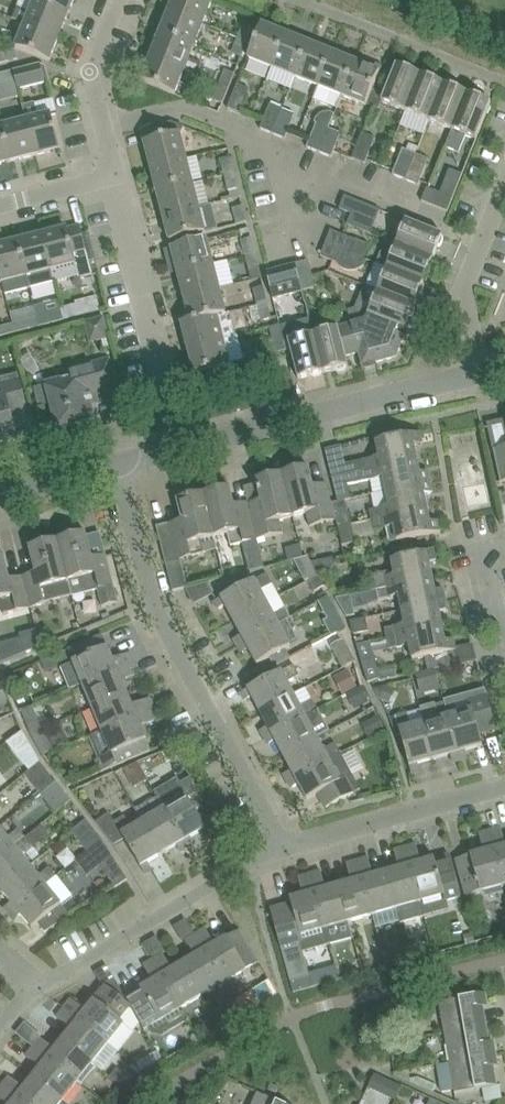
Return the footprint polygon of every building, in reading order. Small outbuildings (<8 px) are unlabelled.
[(35,1),(68,14),(74,0),(35,0),(35,1)] [(169,11),(202,24),(212,0),(173,0),(169,11)] [(13,19),(25,24),(59,38),(68,14),(35,1),(30,13),(17,8),(13,19)] [(169,11),(160,34),(193,47),(202,24),(169,11)] [(243,22),(236,38),(247,42),(253,26),(243,22)] [(59,38),(25,24),(16,48),(49,62),(59,38)] [(248,58),(272,68),(287,30),(272,24),(270,28),(261,25),(253,45),(248,58)] [(272,68),(295,77),(308,44),(300,40),(302,36),(287,30),(272,68)] [(160,34),(150,57),(184,71),(197,76),(201,65),(188,60),(193,47),(160,34)] [(247,42),(236,38),(230,52),(241,56),(247,42)] [(295,77),(318,86),(333,49),(318,43),(317,47),(308,44),(295,77)] [(14,46),(2,49),(5,62),(17,58),(14,48),(14,46)] [(333,49),(318,86),(313,99),(336,109),(341,96),(355,62),(346,59),(348,55),(333,49)] [(184,71),(150,57),(141,81),(174,95),(184,71)] [(363,66),(355,62),(341,96),(366,105),(381,68),(365,61),(363,66)] [(45,67),(39,64),(13,71),(18,90),(49,82),(45,67)] [(381,102),(405,111),(420,75),(396,65),(381,102)] [(222,80),(219,85),(228,89),(230,83),(234,74),(226,71),(222,80)] [(405,111),(429,121),(443,84),(420,75),(405,111)] [(227,109),(240,114),(248,93),(250,88),(238,83),(235,88),(227,109)] [(429,121),(451,130),(452,130),(467,93),(443,84),(429,121)] [(228,89),(219,85),(213,100),(222,104),(228,89)] [(452,130),(451,130),(444,147),(458,153),(466,136),(476,140),(490,103),(467,93),(452,130)] [(22,106),(26,121),(34,156),(60,149),(51,114),(38,118),(34,103),(22,106)] [(260,129),(272,134),(283,108),(270,103),(268,108),(260,129)] [(283,108),(272,134),(284,139),(293,119),(295,113),(283,108)] [(26,121),(1,127),(10,162),(34,156),(26,121)] [(306,148),(319,153),(329,127),(317,122),(306,148)] [(141,130),(151,168),(185,159),(179,134),(170,136),(167,123),(141,130)] [(0,127),(0,164),(10,162),(1,127),(0,127)] [(329,127),(319,153),(331,158),(339,137),(342,132),(329,127)] [(351,159),(364,164),(372,143),(375,138),(361,133),(351,159)] [(392,175),(405,180),(415,154),(402,149),(400,154),(392,175)] [(415,154),(405,180),(418,185),(426,165),(428,159),(415,154)] [(221,159),(225,175),(234,173),(230,157),(221,159)] [(151,168),(157,192),(192,183),(185,159),(151,168)] [(234,173),(225,175),(229,190),(238,188),(234,173)] [(157,192),(163,216),(198,208),(192,183),(157,192)] [(421,201),(447,212),(457,186),(452,184),(450,189),(442,186),(439,193),(426,188),(421,201)] [(360,230),(370,206),(344,196),(339,209),(350,214),(346,224),(360,230)] [(233,208),(237,224),(246,222),(242,206),(233,208)] [(198,208),(163,216),(170,242),(204,233),(198,208)] [(433,259),(437,247),(441,246),(443,239),(442,235),(406,220),(397,241),(396,244),(433,259)] [(79,226),(42,235),(50,270),(74,264),(79,279),(92,276),(79,226)] [(325,243),(351,253),(363,258),(369,245),(351,238),(330,230),(325,243)] [(42,235),(17,242),(29,287),(53,282),(50,270),(42,235)] [(241,240),(245,256),(254,254),(250,238),(241,240)] [(206,239),(165,250),(169,266),(175,265),(178,273),(212,265),(206,239)] [(0,246),(0,276),(2,283),(5,294),(29,287),(17,242),(0,246)] [(351,253),(325,243),(320,256),(336,263),(346,266),(351,253)] [(423,282),(429,269),(432,267),(434,262),(433,259),(396,244),(386,268),(423,282)] [(254,254),(245,256),(249,272),(258,269),(254,254)] [(308,261),(295,264),(302,291),(315,288),(313,282),(308,261)] [(302,291),(295,264),(266,272),(271,293),(273,299),(302,291)] [(178,273),(184,298),(219,289),(212,265),(178,273)] [(422,292),(424,287),(423,284),(423,282),(386,268),(377,291),(414,306),(419,293),(422,292)] [(254,289),(258,305),(267,302),(263,287),(254,289)] [(184,298),(190,321),(225,312),(219,289),(184,298)] [(412,315),(415,310),(413,307),(414,306),(377,291),(365,321),(351,325),(358,352),(361,366),(375,362),(376,362),(396,357),(404,337),(396,333),(398,327),(404,330),(409,317),(412,315)] [(271,318),(267,302),(258,305),(262,320),(271,318)] [(39,327),(48,325),(42,303),(33,306),(34,307),(39,327)] [(283,304),(274,306),(277,315),(286,312),(283,304)] [(75,305),(60,308),(61,312),(63,321),(78,317),(75,305)] [(181,323),(188,349),(223,340),(217,316),(225,314),(225,312),(190,321),(181,323)] [(84,323),(89,343),(109,338),(103,318),(84,323)] [(28,320),(12,324),(15,333),(30,329),(28,320)] [(12,324),(0,327),(0,337),(15,333),(12,324)] [(358,352),(351,325),(313,334),(323,373),(333,370),(336,372),(343,370),(346,367),(348,366),(345,356),(358,353),(358,352)] [(323,373),(313,334),(288,341),(297,379),(311,376),(314,378),(320,376),(322,373),(323,373)] [(273,337),(277,353),(286,350),(282,335),(273,337)] [(223,340),(188,349),(194,374),(229,365),(223,340)] [(70,379),(46,385),(35,387),(40,406),(50,404),(57,429),(94,420),(91,405),(98,404),(95,395),(116,390),(108,360),(67,370),(70,379)] [(8,444),(8,442),(15,440),(9,414),(26,409),(18,380),(17,374),(0,378),(0,446),(8,444)] [(358,461),(360,472),(416,460),(413,446),(422,444),(420,433),(377,442),(375,443),(378,456),(358,461)] [(324,450),(331,478),(347,474),(340,446),(324,450)] [(493,450),(500,483),(504,482),(504,447),(493,450)] [(331,478),(337,502),(344,501),(344,500),(346,499),(343,485),(363,481),(363,482),(383,478),(386,492),(430,483),(428,472),(419,474),(416,460),(360,472),(347,474),(331,478)] [(308,467),(282,474),(292,517),(305,514),(309,526),(335,520),(331,504),(326,484),(313,487),(308,467)] [(260,499),(247,502),(256,540),(282,533),(279,520),(292,517),(282,474),(255,480),(260,499)] [(430,483),(386,492),(389,506),(369,510),(371,520),(371,521),(426,509),(423,495),(432,493),(430,483)] [(229,487),(203,494),(213,537),(227,534),(230,547),(256,540),(247,502),(234,506),(229,487)] [(213,537),(203,494),(176,501),(181,520),(169,523),(168,524),(169,528),(158,531),(157,526),(156,527),(166,567),(167,566),(167,563),(203,553),(200,541),(213,537)] [(344,501),(337,502),(331,504),(335,520),(337,528),(349,525),(349,524),(344,501)] [(349,525),(337,528),(342,545),(354,542),(353,541),(374,536),(373,531),(386,528),(389,542),(396,540),(396,541),(440,532),(438,522),(429,523),(426,509),(371,521),(371,520),(349,524),(349,525)] [(86,533),(57,540),(68,582),(81,578),(85,593),(97,590),(102,607),(118,603),(106,556),(92,559),(86,533)] [(35,574),(23,577),(30,608),(71,597),(68,582),(57,540),(29,548),(35,574)] [(372,590),(376,589),(432,578),(429,564),(438,562),(435,552),(392,561),(394,571),(370,576),(372,590)] [(0,555),(0,603),(3,615),(30,608),(23,577),(10,581),(3,554),(0,555)] [(293,560),(305,582),(307,581),(317,575),(310,563),(306,556),(293,560)] [(331,559),(310,563),(317,575),(318,575),(335,571),(331,559)] [(225,606),(233,621),(266,603),(260,591),(272,584),(266,574),(215,601),(219,609),(225,606)] [(325,586),(318,575),(317,575),(307,581),(314,592),(325,586)] [(399,595),(402,610),(446,601),(443,591),(435,593),(432,578),(376,589),(378,600),(399,595)] [(335,597),(346,617),(354,615),(350,595),(335,597)] [(327,598),(317,604),(326,621),(338,614),(331,603),(327,598)] [(384,628),(386,639),(442,627),(439,613),(448,612),(446,601),(402,610),(405,624),(384,628)] [(235,639),(238,646),(290,618),(285,608),(272,614),(266,603),(233,621),(241,636),(235,639)] [(290,618),(238,646),(242,652),(248,649),(257,665),(290,647),(283,634),(295,628),(290,618)] [(349,621),(352,634),(367,631),(364,618),(349,621)] [(458,664),(453,640),(445,642),(442,627),(386,639),(388,649),(408,644),(411,660),(412,660),(429,656),(432,669),(446,667),(458,664)] [(36,630),(18,635),(19,639),(23,654),(40,647),(36,630)] [(251,697),(259,712),(293,695),(286,683),(299,676),(296,671),(317,660),(316,657),(332,649),(341,667),(354,661),(343,638),(340,640),(337,632),(289,656),(293,665),(241,693),(245,700),(251,697)] [(82,684),(82,685),(135,663),(130,653),(113,660),(101,635),(68,649),(72,660),(73,662),(72,662),(73,663),(60,668),(70,690),(82,684)] [(68,649),(41,661),(46,671),(72,660),(68,649)] [(380,678),(374,658),(360,662),(366,682),(378,678),(380,678)] [(82,685),(92,708),(127,694),(121,681),(139,674),(135,663),(82,685)] [(336,680),(343,693),(358,685),(351,672),(336,680)] [(0,683),(0,708),(9,704),(0,683)] [(385,685),(373,688),(379,700),(386,703),(392,688),(385,685)] [(92,708),(101,731),(154,709),(149,699),(132,706),(127,694),(92,708)] [(479,734),(496,730),(486,694),(469,698),(472,710),(458,713),(454,700),(443,703),(459,759),(467,757),(465,750),(482,746),(479,734)] [(261,730),(265,737),(317,710),(312,700),(299,706),(293,695),(259,712),(267,727),(261,730)] [(437,719),(424,723),(433,759),(450,755),(452,761),(459,759),(443,703),(433,706),(437,719)] [(29,732),(30,734),(43,729),(32,705),(20,710),(29,732)] [(154,709),(101,731),(88,736),(97,757),(97,758),(103,771),(151,751),(141,727),(158,719),(154,709)] [(275,741),(283,756),(316,738),(310,726),(322,720),(317,710),(265,737),(269,744),(275,741)] [(433,759),(424,723),(411,727),(407,713),(395,716),(411,773),(419,771),(417,764),(433,759)] [(361,723),(368,737),(383,729),(377,716),(361,723)] [(43,729),(30,734),(41,754),(53,749),(43,729)] [(18,756),(29,747),(20,733),(7,742),(18,756)] [(285,774),(288,781),(340,753),(335,743),(323,750),(316,738),(283,756),(291,771),(285,774)] [(340,753),(288,781),(292,788),(298,784),(306,800),(318,794),(326,808),(353,794),(345,778),(351,774),(340,753)] [(122,769),(132,786),(146,779),(136,761),(122,769)] [(190,777),(180,783),(176,777),(153,791),(157,797),(187,848),(194,844),(190,838),(217,822),(190,777)] [(39,794),(54,813),(70,800),(55,781),(39,794)] [(155,815),(143,822),(162,854),(176,845),(180,851),(187,848),(157,797),(147,803),(155,815)] [(162,854),(143,822),(132,828),(125,816),(115,822),(144,873),(151,869),(147,863),(162,854)] [(89,848),(89,849),(101,840),(100,838),(84,818),(70,831),(86,851),(89,848)] [(0,890),(29,866),(21,855),(48,833),(41,825),(24,837),(25,838),(0,858),(0,890)] [(500,828),(489,831),(504,885),(504,845),(500,828)] [(25,838),(24,837),(18,829),(7,838),(0,829),(0,858),(25,838)] [(504,885),(489,831),(478,834),(483,852),(455,860),(465,896),(504,885)] [(415,844),(404,847),(420,902),(443,896),(445,902),(461,897),(451,861),(436,865),(434,859),(421,863),(415,844)] [(386,872),(396,909),(400,923),(424,917),(420,902),(404,847),(394,850),(399,869),(386,872)] [(127,880),(115,861),(109,852),(96,860),(100,866),(102,869),(115,888),(127,880)] [(368,858),(357,861),(372,915),(396,909),(386,872),(373,876),(368,858)] [(351,882),(338,886),(348,922),(372,915),(357,861),(346,864),(351,882)] [(5,907),(10,913),(56,876),(49,867),(38,876),(29,866),(0,890),(11,903),(5,907)] [(320,871),(309,874),(329,945),(352,939),(348,922),(338,886),(325,889),(320,871)] [(329,945),(309,874),(298,877),(303,895),(290,899),(291,905),(270,910),(293,993),(314,987),(311,976),(309,976),(302,952),(329,945)] [(31,929),(72,896),(56,876),(10,913),(15,919),(20,915),(31,929)] [(204,929),(195,934),(223,983),(259,962),(240,930),(239,931),(240,933),(228,940),(226,938),(214,945),(204,929)] [(471,933),(463,935),(465,945),(474,942),(471,933)] [(195,956),(183,963),(202,996),(223,983),(195,934),(185,940),(195,956)] [(390,949),(393,962),(409,958),(405,945),(390,949)] [(162,954),(152,960),(181,1009),(181,1008),(202,996),(183,963),(172,970),(162,954)] [(152,982),(125,998),(130,1007),(144,1030),(149,1028),(153,1034),(162,1037),(189,1021),(181,1008),(181,1009),(152,960),(143,965),(152,982)] [(70,1000),(63,1008),(108,1044),(123,1024),(119,1021),(130,1007),(125,998),(122,1000),(105,987),(85,1012),(70,1000)] [(438,1002),(444,1033),(485,1025),(482,1007),(487,1006),(485,994),(438,1002)] [(63,1040),(96,1066),(102,1071),(117,1052),(108,1044),(63,1008),(56,1017),(71,1029),(63,1040)] [(444,1033),(449,1063),(495,1054),(493,1043),(489,1044),(485,1025),(444,1033)] [(32,1047),(77,1083),(81,1086),(96,1066),(63,1040),(54,1050),(39,1038),(32,1047)] [(401,1042),(390,1044),(392,1055),(403,1053),(401,1042)] [(40,1068),(32,1078),(61,1102),(77,1083),(32,1047),(25,1056),(40,1068)] [(495,1054),(449,1063),(455,1093),(496,1086),(501,1085),(500,1083),(496,1084),(493,1066),(497,1066),(495,1054)] [(116,1068),(109,1077),(117,1083),(124,1074),(116,1068)] [(409,1082),(418,1086),(416,1074),(409,1075),(408,1070),(394,1072),(394,1076),(409,1082)] [(374,1073),(367,1088),(381,1094),(388,1079),(374,1073)] [(1,1086),(24,1103),(59,1103),(61,1102),(32,1078),(23,1089),(9,1077),(1,1086)] [(1,1086),(0,1088),(0,1099),(6,1103),(24,1103),(1,1086)] [(252,1103),(282,1103),(257,1093),(252,1103)]
